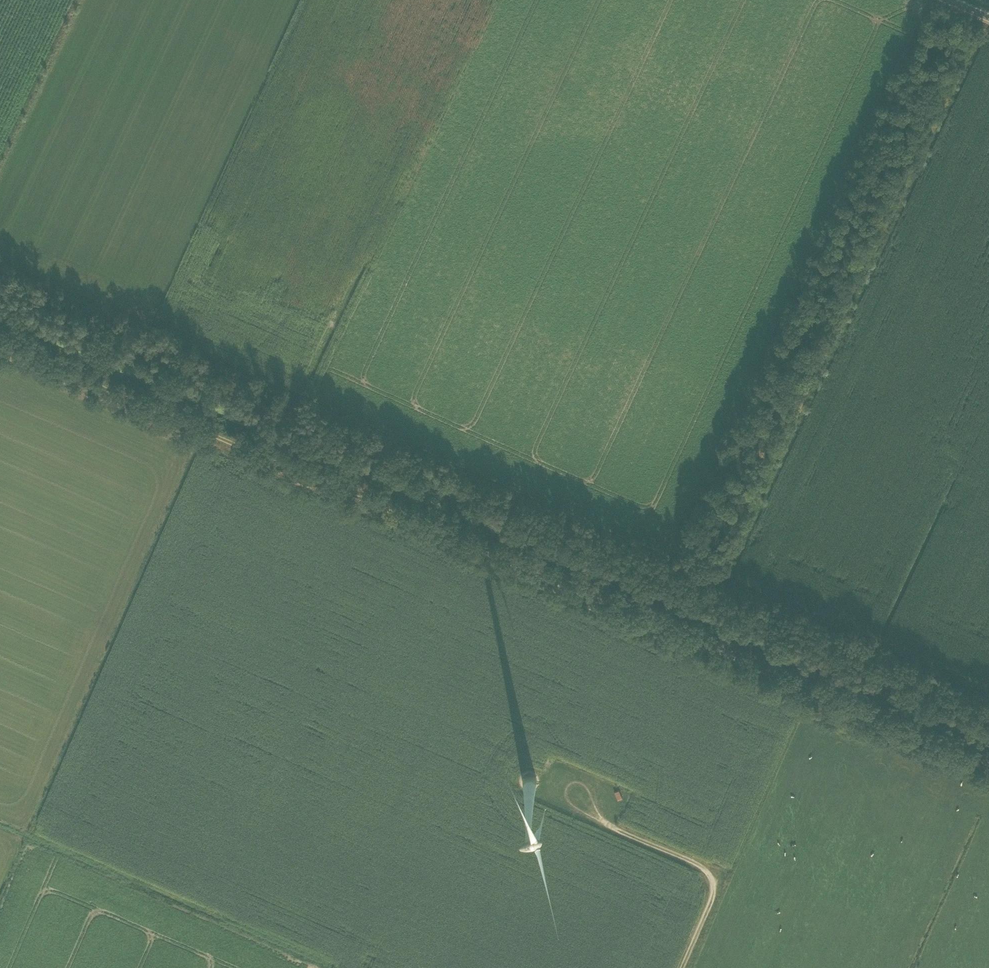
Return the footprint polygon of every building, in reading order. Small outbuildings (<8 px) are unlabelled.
[(522,780),(522,781),(522,782),(523,782),(523,783),(523,784),(524,785),(525,786),(526,787),(527,787),(528,787),(528,788),(529,788),(530,788),(531,788),(532,788),(532,787),(533,787),(534,786),(535,786),(535,785),(536,785),(536,784),(537,783),(537,782),(537,781),(537,780),(537,779),(537,778),(537,777),(536,777),(536,776),(535,775),(534,774),(533,774),(533,773),(532,773),(531,773),(530,773),(529,773),(528,773),(527,773),(527,774),(526,774),(525,774),(525,775),(524,775),(524,776),(523,777),(523,778),(522,779),(522,780)]
